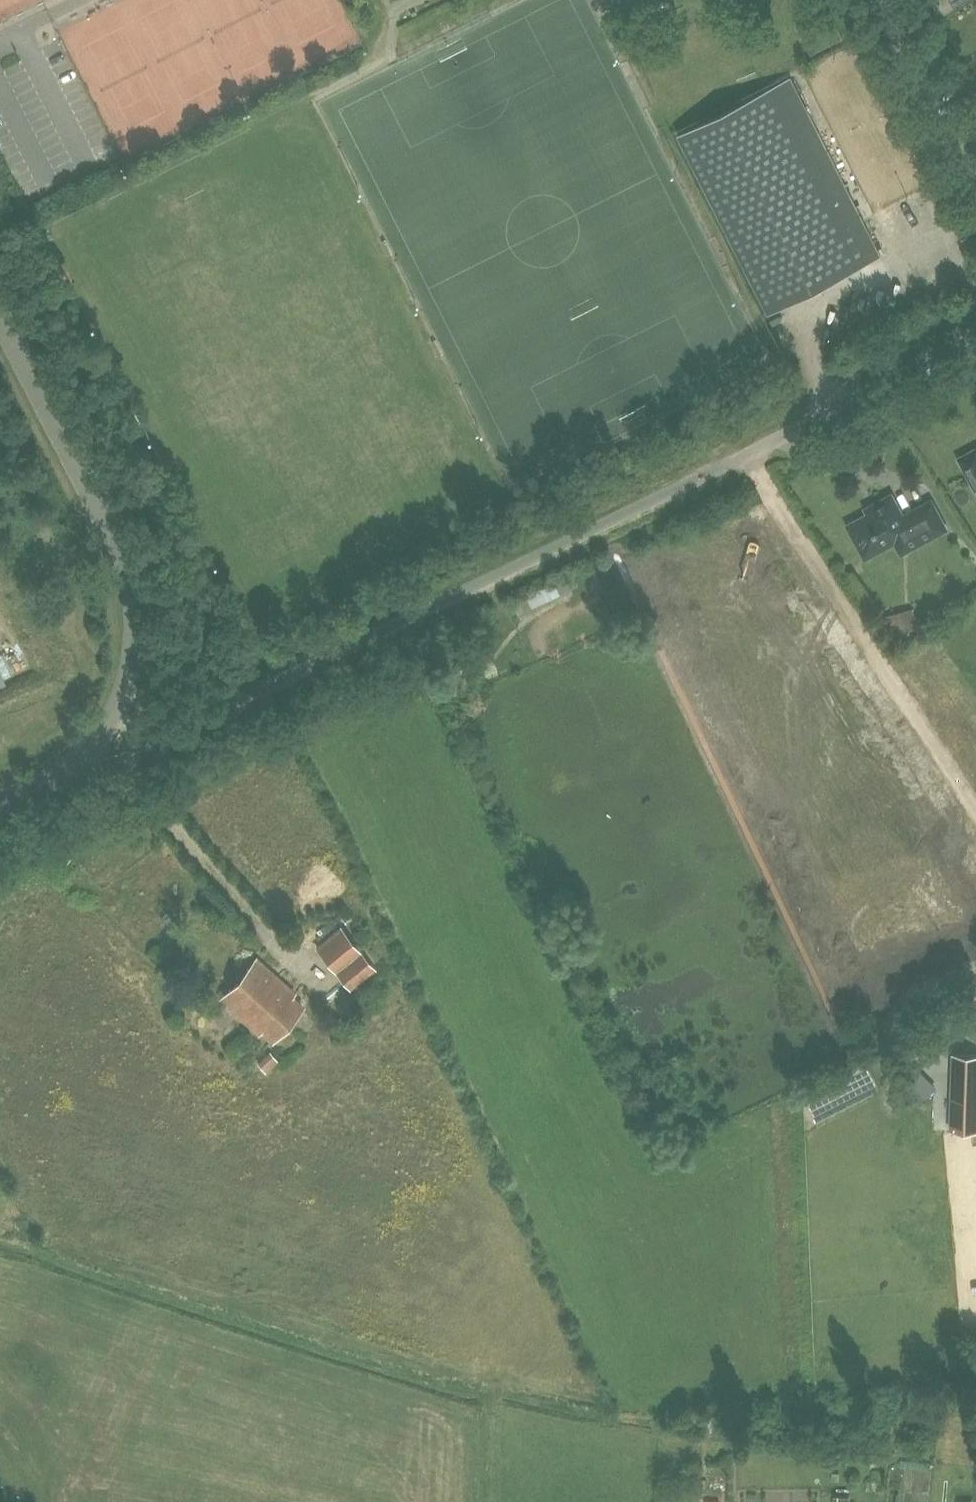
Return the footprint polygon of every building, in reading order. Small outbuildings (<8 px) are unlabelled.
[(863,220),(790,76),(678,133),(769,314),(881,257),(863,220)] [(960,458),(971,479),(973,478),(975,483),(975,449),(960,458)] [(879,509),(851,523),(854,529),(854,534),(855,539),(857,543),(861,547),(865,549),(868,555),(893,542),(899,553),(916,544),(946,528),(931,501),(903,516),(891,495),(876,503),(879,509)] [(572,592),(564,575),(510,602),(519,619),(572,592)] [(917,628),(911,609),(886,617),(892,636),(917,628)] [(64,860),(70,851),(60,844),(54,853),(64,860)] [(318,946),(317,947),(337,971),(360,952),(340,928),(318,946)] [(221,997),(259,1031),(261,1028),(272,1038),(302,1005),(291,996),(294,993),(256,959),(221,997)] [(875,1049),(870,1039),(864,1042),(869,1051),(875,1049)] [(954,1055),(951,1128),(975,1129),(975,1055),(954,1055)]
